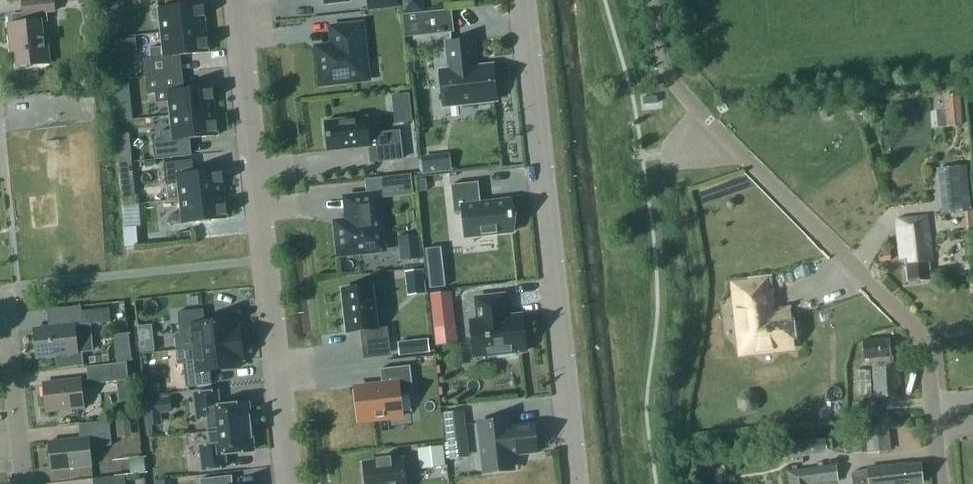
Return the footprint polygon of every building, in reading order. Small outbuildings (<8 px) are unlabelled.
[(46,38),(43,39),(41,23),(40,23),(39,15),(55,13),(54,0),(45,0),(22,2),(23,16),(24,16),(25,24),(8,26),(10,45),(15,44),(17,68),(49,65),(46,38)] [(107,15),(124,13),(122,0),(105,0),(107,15)] [(367,12),(398,8),(398,0),(366,0),(367,12)] [(403,15),(424,13),(423,0),(401,0),(403,15)] [(161,33),(205,28),(203,3),(158,8),(161,33)] [(424,13),(403,15),(405,37),(453,32),(450,10),(424,13)] [(333,45),(317,47),(321,85),(368,80),(361,25),(332,27),(333,45)] [(205,28),(161,33),(162,47),(150,48),(151,58),(208,52),(206,28),(205,28)] [(135,38),(120,39),(121,52),(136,50),(135,38)] [(440,71),(444,106),(495,100),(492,65),(473,67),(472,59),(474,59),(472,40),(446,43),(449,70),(440,71)] [(177,73),(145,76),(147,94),(155,93),(156,102),(168,101),(170,116),(215,112),(212,86),(179,90),(177,73)] [(128,83),(111,85),(113,97),(129,95),(128,83)] [(961,109),(943,110),(945,127),(963,126),(961,109)] [(215,112),(170,116),(173,140),(217,135),(215,112)] [(367,134),(365,117),(324,121),(328,151),(369,147),(370,162),(402,159),(399,131),(367,134)] [(449,153),(420,157),(422,174),(451,171),(449,153)] [(130,154),(117,155),(118,163),(131,162),(130,154)] [(178,184),(179,200),(224,195),(221,169),(192,172),(191,160),(161,164),(163,186),(178,184)] [(131,162),(118,163),(120,180),(133,178),(131,162)] [(940,170),(946,215),(968,212),(962,167),(940,170)] [(407,191),(405,175),(379,178),(381,194),(407,191)] [(510,212),(509,200),(480,203),(478,182),(450,185),(454,213),(462,212),(465,237),(512,231),(511,219),(512,219),(511,212),(510,212)] [(347,210),(335,212),(339,255),(384,250),(377,194),(345,198),(347,210)] [(224,195),(179,200),(181,214),(169,216),(170,225),(227,218),(224,195)] [(138,204),(121,206),(122,216),(139,215),(138,204)] [(932,260),(927,218),(899,221),(903,259),(907,258),(910,281),(931,279),(929,261),(932,260)] [(137,248),(136,230),(122,231),(123,249),(137,248)] [(418,235),(406,237),(408,260),(420,259),(418,235)] [(890,252),(878,253),(879,262),(890,261),(890,252)] [(441,263),(427,265),(429,287),(443,286),(441,263)] [(423,270),(404,272),(406,286),(424,284),(423,270)] [(795,336),(794,324),(790,321),(787,321),(786,315),(767,317),(763,283),(735,286),(742,352),(789,346),(789,339),(792,339),(795,336)] [(360,331),(362,347),(389,344),(387,327),(376,328),(371,286),(343,289),(348,332),(360,331)] [(470,321),(474,357),(497,354),(497,358),(515,356),(515,352),(525,351),(522,315),(506,317),(503,295),(476,298),(478,320),(470,321)] [(453,319),(451,306),(431,308),(433,322),(453,319)] [(57,369),(65,368),(83,366),(82,353),(90,352),(92,349),(91,337),(89,335),(88,325),(110,322),(109,308),(81,311),(82,325),(74,325),(33,329),(36,357),(55,355),(57,369)] [(194,349),(240,343),(238,326),(235,326),(235,320),(205,323),(203,309),(177,312),(180,337),(192,335),(194,349)] [(138,326),(141,354),(155,352),(152,325),(138,326)] [(428,338),(399,341),(400,354),(429,351),(428,338)] [(893,339),(867,340),(868,357),(874,357),(874,365),(876,365),(876,397),(893,397),(893,389),(901,389),(901,364),(891,365),(891,359),(894,359),(893,339)] [(240,343),(194,349),(195,361),(183,363),(186,387),(211,384),(210,370),(240,367),(239,361),(242,361),(240,343)] [(128,350),(120,351),(121,362),(130,361),(128,350)] [(126,362),(117,363),(86,367),(87,379),(80,380),(80,379),(43,384),(46,411),(83,407),(81,390),(96,388),(95,384),(118,381),(119,394),(130,393),(126,362)] [(358,421),(402,416),(400,395),(413,394),(410,366),(380,369),(382,385),(354,388),(358,421)] [(154,377),(141,379),(143,395),(156,394),(154,377)] [(210,432),(250,427),(247,404),(219,407),(217,392),(194,394),(196,419),(208,418),(210,432)] [(169,414),(167,399),(143,402),(145,417),(169,414)] [(854,404),(856,422),(876,421),(875,414),(875,402),(854,404)] [(463,412),(442,414),(446,447),(466,446),(463,412)] [(514,456),(538,454),(535,422),(510,424),(509,417),(476,421),(482,475),(516,471),(514,456)] [(129,420),(116,422),(116,431),(130,429),(129,420)] [(89,448),(111,445),(108,421),(79,424),(80,439),(48,442),(51,470),(91,466),(89,448)] [(889,423),(865,426),(868,453),(892,450),(889,423)] [(250,427),(210,432),(211,446),(199,447),(202,470),(226,467),(224,455),(252,451),(250,427)] [(788,444),(790,459),(827,455),(825,439),(788,444)] [(443,467),(441,447),(429,449),(431,468),(443,467)] [(697,455),(691,467),(701,472),(707,459),(697,455)] [(365,483),(406,483),(403,460),(390,462),(390,458),(377,460),(377,463),(363,465),(365,483)] [(851,473),(852,483),(916,483),(922,483),(920,465),(906,467),(905,465),(867,469),(851,473)] [(791,483),(812,483),(837,481),(835,467),(789,473),(791,483)] [(124,475),(92,479),(93,483),(125,483),(124,475)] [(232,475),(200,479),(200,483),(233,483),(232,475)]
